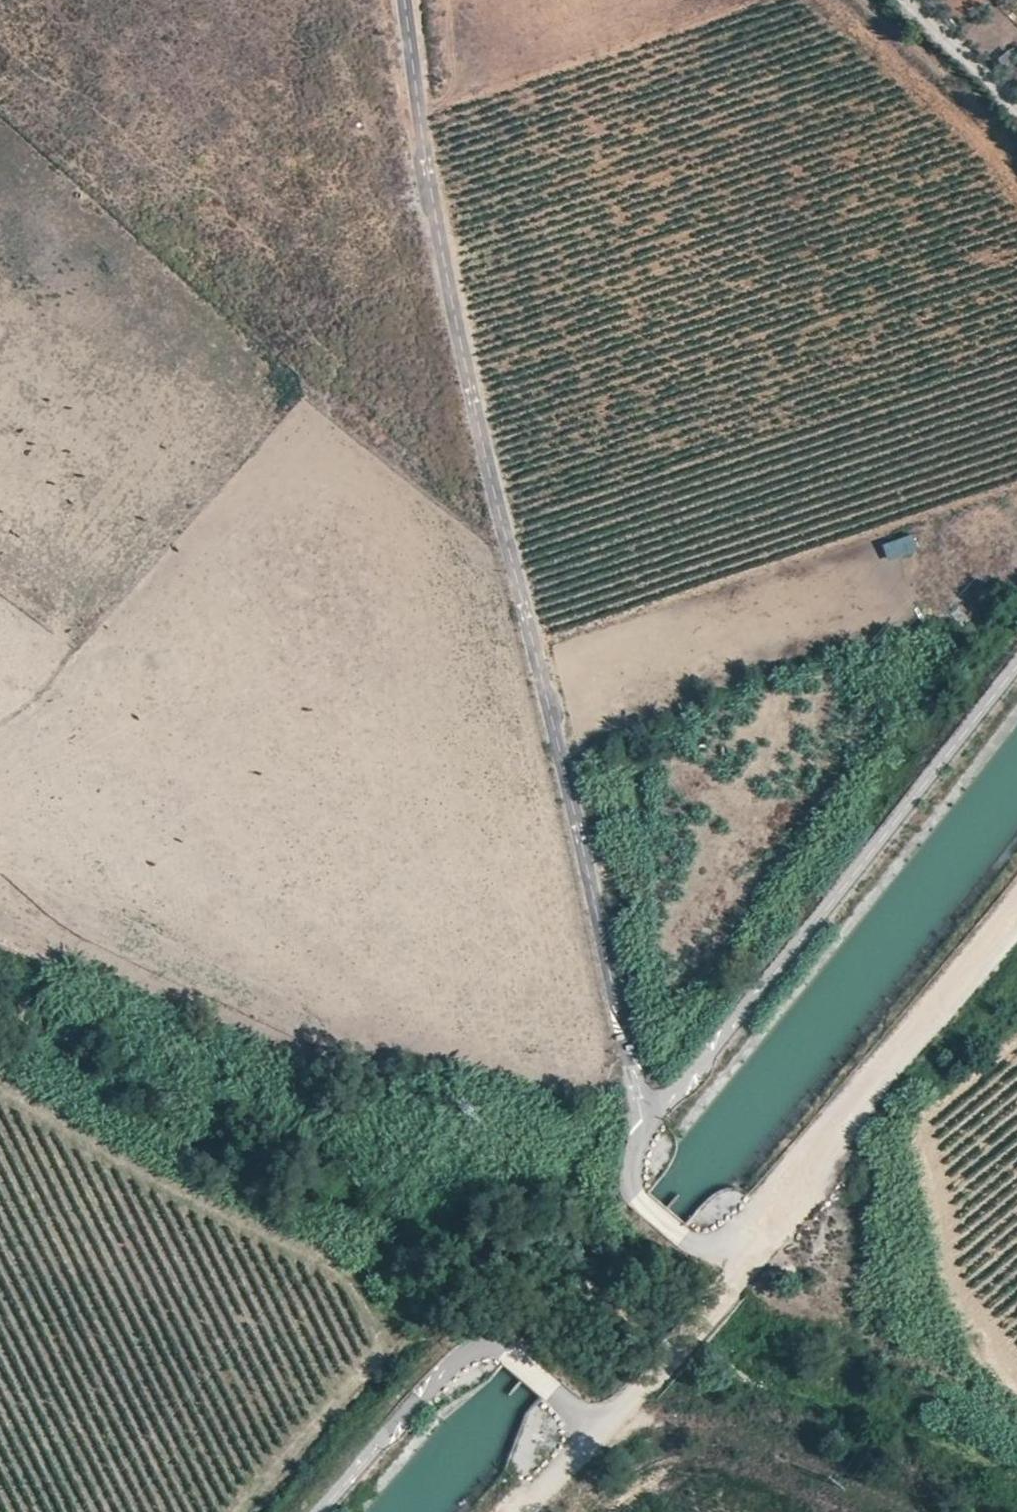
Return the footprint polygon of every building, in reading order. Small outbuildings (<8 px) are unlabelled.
[(913,535),(884,545),(890,561),(919,551),(913,535)]
